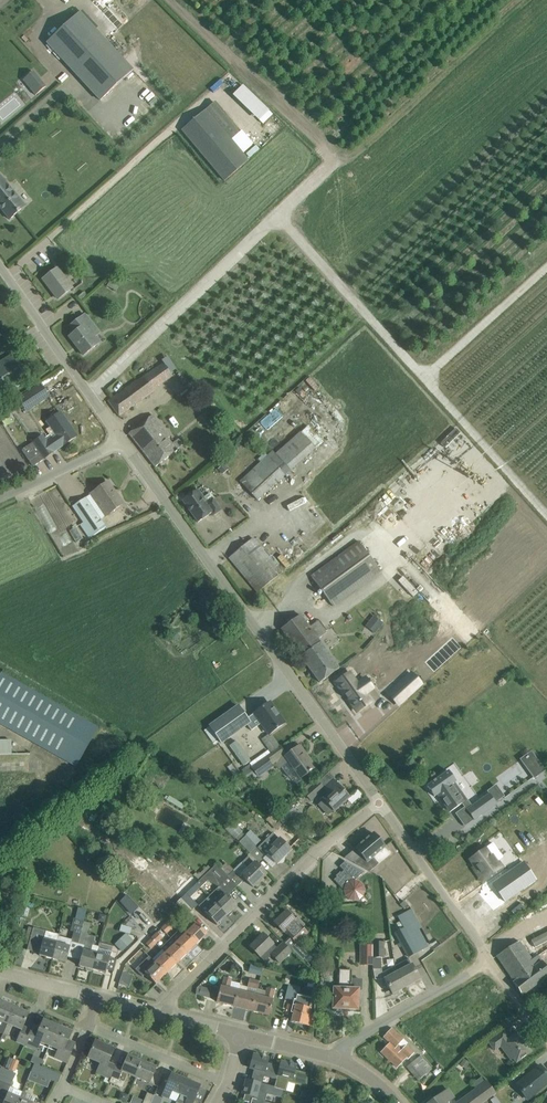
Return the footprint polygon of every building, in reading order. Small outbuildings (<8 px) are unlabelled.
[(106,42),(79,13),(47,43),(73,71),(106,42)] [(132,71),(106,42),(73,71),(100,100),(132,71)] [(41,80),(30,89),(36,96),(46,87),(41,80)] [(262,123),(272,113),(241,84),(231,94),(262,123)] [(142,106),(155,96),(149,90),(137,101),(142,106)] [(206,109),(181,131),(224,181),(249,160),(243,153),(253,144),(241,131),(241,132),(232,140),(206,109)] [(0,176),(0,208),(9,220),(26,206),(0,176)] [(58,299),(72,288),(57,268),(43,279),(58,299)] [(77,331),(69,337),(83,355),(99,343),(95,337),(99,333),(84,314),(72,324),(77,331)] [(14,354),(0,363),(0,397),(29,379),(14,354)] [(143,376),(108,401),(119,416),(153,391),(153,390),(143,376)] [(41,385),(22,397),(30,409),(49,396),(41,385)] [(59,398),(66,408),(80,399),(74,389),(59,398)] [(60,412),(51,419),(47,421),(51,427),(50,428),(55,435),(47,441),(43,435),(33,442),(44,459),(54,452),(53,452),(63,445),(64,445),(77,436),(60,412)] [(169,436),(153,415),(129,433),(155,467),(177,450),(168,438),(169,436)] [(273,452),(268,457),(241,481),(258,500),(322,441),(308,425),(301,433),(300,432),(275,454),(273,452)] [(33,442),(22,450),(33,466),(44,459),(33,442)] [(107,483),(91,494),(106,516),(123,504),(117,496),(116,496),(107,483)] [(207,502),(198,489),(182,500),(198,522),(212,512),(214,514),(221,510),(213,498),(207,502)] [(100,519),(85,498),(72,506),(84,522),(80,525),(90,538),(106,527),(100,519)] [(253,538),(229,558),(257,592),(281,572),(253,538)] [(359,541),(320,570),(311,577),(333,606),(381,571),(359,541)] [(317,621),(309,627),(300,615),(281,629),(320,682),(339,668),(318,639),(326,633),(317,621)] [(373,615),(364,625),(374,633),(383,623),(373,615)] [(0,675),(0,724),(75,766),(97,727),(1,673),(0,675)] [(350,673),(336,683),(357,712),(370,702),(365,694),(357,684),(350,673)] [(411,673),(388,694),(398,705),(422,684),(411,673)] [(238,706),(209,726),(218,738),(221,743),(247,724),(251,730),(262,723),(269,733),(270,734),(270,733),(284,724),(278,714),(276,715),(268,703),(255,713),(247,719),(238,706)] [(264,744),(271,753),(280,746),(274,738),(264,744)] [(279,749),(251,768),(258,777),(276,764),(279,769),(281,767),(288,776),(295,771),(300,778),(315,767),(309,758),(307,759),(298,747),(284,757),(279,749)] [(531,754),(525,758),(531,766),(528,768),(534,777),(543,771),(531,754)] [(456,781),(449,771),(435,780),(433,782),(427,786),(434,797),(438,794),(441,799),(450,812),(464,802),(463,801),(466,799),(466,798),(465,799),(454,782),(456,781)] [(349,798),(334,782),(326,790),(319,783),(306,795),(311,801),(323,789),(327,794),(321,799),(322,801),(319,804),(329,815),(334,810),(334,811),(349,798)] [(496,804),(489,794),(467,810),(474,820),(496,804)] [(246,835),(245,836),(242,833),(235,839),(250,853),(257,846),(246,835)] [(273,833),(267,838),(258,848),(265,856),(267,854),(277,864),(291,850),(279,838),(279,839),(273,833)] [(356,862),(354,863),(370,872),(371,870),(378,865),(379,864),(373,857),(385,847),(373,833),(355,848),(355,849),(362,856),(356,862)] [(485,849),(470,860),(484,880),(493,873),(502,867),(498,861),(503,858),(493,844),(491,845),(485,849)] [(142,864),(154,876),(162,868),(149,856),(142,864)] [(266,875),(258,867),(254,863),(248,857),(242,862),(248,869),(242,875),(253,887),(266,875)] [(355,880),(353,880),(363,870),(348,862),(341,868),(344,870),(334,880),(344,891),(345,897),(349,900),(354,902),(359,901),(364,897),(365,892),(364,886),(360,881),(355,880)] [(523,862),(492,884),(505,902),(536,880),(523,862)] [(216,865),(203,877),(207,881),(218,887),(209,897),(226,916),(237,906),(227,896),(238,886),(228,876),(216,865)] [(228,876),(238,886),(243,880),(234,870),(228,876)] [(195,884),(186,893),(181,898),(192,910),(197,905),(190,897),(199,888),(195,884)] [(313,894),(318,889),(313,885),(309,889),(313,894)] [(125,895),(118,902),(130,913),(137,906),(125,895)] [(181,898),(176,903),(187,915),(192,910),(181,898)] [(226,916),(215,904),(205,913),(217,925),(226,916)] [(285,931),(297,943),(308,933),(304,929),(305,927),(297,919),(296,920),(286,911),(274,923),(284,932),(285,931)] [(191,928),(186,933),(197,944),(207,934),(196,923),(190,918),(185,923),(191,928)] [(56,943),(52,959),(66,963),(71,942),(78,944),(84,922),(73,919),(70,931),(73,931),(71,939),(58,936),(56,943)] [(84,922),(78,944),(84,946),(83,950),(82,955),(79,966),(86,968),(87,971),(91,972),(92,970),(97,954),(98,948),(99,947),(98,946),(92,945),(94,937),(87,935),(90,924),(84,922)] [(167,923),(160,929),(166,934),(172,928),(167,923)] [(423,949),(409,925),(404,928),(400,930),(394,933),(404,951),(415,945),(418,952),(423,949)] [(31,937),(29,942),(41,946),(39,954),(39,955),(52,959),(56,943),(58,936),(59,934),(53,933),(34,928),(33,927),(31,937)] [(157,932),(151,938),(156,944),(162,938),(157,932)] [(197,944),(186,933),(181,937),(177,933),(171,938),(176,943),(187,954),(197,944)] [(122,951),(132,942),(125,934),(115,944),(122,951)] [(291,952),(283,943),(277,949),(273,945),(273,944),(263,934),(250,946),(260,957),(261,957),(265,961),(271,955),(279,963),(291,952)] [(526,935),(496,956),(514,982),(513,983),(522,995),(546,978),(546,969),(541,960),(542,960),(537,954),(539,953),(526,935)] [(156,944),(151,938),(145,944),(151,950),(156,944)] [(176,943),(165,953),(176,964),(187,954),(176,943)] [(385,943),(373,943),(373,969),(374,979),(385,979),(392,994),(406,986),(395,967),(382,974),(380,969),(381,958),(384,958),(384,957),(385,957),(385,943)] [(97,954),(92,970),(106,973),(109,963),(112,952),(98,948),(97,954)] [(162,949),(152,959),(152,960),(166,974),(176,964),(165,953),(162,949)] [(156,984),(166,974),(152,960),(152,959),(149,956),(135,970),(142,977),(146,974),(156,984)] [(409,960),(395,967),(406,986),(420,979),(412,965),(411,965),(409,960)] [(238,991),(234,1006),(252,1011),(256,996),(263,968),(250,965),(248,973),(251,974),(246,993),(238,991)] [(334,989),(334,998),(333,1009),(357,1010),(358,990),(351,990),(352,971),(340,970),(339,989),(334,989)] [(123,972),(119,984),(125,986),(129,974),(123,972)] [(234,1006),(238,991),(229,989),(232,979),(224,977),(222,987),(221,987),(217,1002),(234,1006)] [(289,983),(288,988),(285,998),(296,1001),(295,1005),(294,1005),(292,1012),(294,1012),(292,1021),(311,1026),(314,1016),(309,1015),(310,1009),(309,1009),(311,1000),(297,996),(299,991),(300,986),(289,983)] [(201,987),(199,995),(207,998),(209,989),(201,987)] [(256,996),(252,1011),(269,1015),(273,1000),(272,1000),(274,990),(267,988),(264,998),(256,996)] [(4,1034),(15,1007),(0,1001),(0,1020),(3,1022),(0,1029),(0,1032),(4,1034)] [(15,1007),(4,1034),(8,1036),(12,1026),(22,1029),(16,1042),(24,1045),(30,1030),(23,1026),(29,1013),(15,1007)] [(40,1042),(49,1046),(58,1026),(44,1020),(38,1033),(30,1030),(24,1045),(37,1050),(40,1042)] [(58,1026),(49,1046),(58,1050),(55,1058),(67,1063),(73,1048),(66,1045),(72,1031),(58,1026)] [(404,1040),(400,1036),(392,1028),(383,1037),(390,1043),(381,1052),(397,1067),(406,1058),(408,1059),(414,1053),(406,1046),(403,1049),(398,1045),(404,1040)] [(503,1032),(494,1038),(488,1042),(494,1050),(500,1046),(511,1060),(513,1059),(516,1063),(531,1052),(517,1033),(508,1039),(503,1032)] [(110,1079),(116,1066),(115,1067),(108,1063),(114,1049),(95,1041),(88,1058),(101,1063),(97,1073),(105,1077),(103,1081),(108,1084),(110,1079)] [(116,1066),(110,1079),(111,1079),(109,1083),(123,1088),(129,1075),(136,1078),(139,1070),(138,1069),(141,1061),(128,1055),(122,1068),(116,1066)] [(253,1055),(249,1068),(252,1068),(254,1069),(254,1071),(253,1071),(252,1078),(251,1080),(262,1084),(264,1076),(276,1079),(279,1070),(279,1069),(280,1066),(277,1066),(271,1064),(268,1063),(269,1058),(253,1055)] [(426,1063),(420,1056),(407,1067),(412,1074),(426,1063)] [(156,1067),(141,1061),(138,1069),(139,1070),(136,1078),(149,1084),(156,1067)] [(276,1079),(274,1087),(286,1090),(288,1082),(295,1084),(303,1086),(307,1087),(308,1074),(301,1072),(299,1071),(295,1070),(297,1066),(281,1062),(280,1066),(279,1069),(279,1070),(276,1079)] [(431,1069),(426,1063),(412,1074),(418,1081),(431,1069)] [(33,1064),(30,1072),(50,1080),(53,1072),(33,1064)] [(516,1085),(522,1093),(528,1088),(534,1094),(546,1083),(546,1074),(540,1066),(516,1085)] [(2,1086),(8,1071),(9,1071),(0,1067),(0,1068),(0,1086),(2,1086)] [(8,1071),(2,1086),(9,1089),(15,1074),(8,1071)] [(167,1086),(162,1096),(169,1099),(177,1102),(180,1094),(186,1079),(172,1074),(167,1086)] [(485,1083),(481,1078),(471,1084),(475,1090),(458,1102),(483,1102),(496,1094),(487,1082),(485,1083)] [(180,1094),(188,1098),(186,1102),(193,1102),(200,1085),(186,1079),(180,1094)] [(247,1079),(243,1094),(245,1095),(253,1097),(252,1099),(265,1102),(267,1094),(282,1098),(284,1091),(285,1091),(286,1090),(274,1087),(262,1084),(251,1080),(247,1079)] [(23,1092),(13,1088),(11,1094),(8,1093),(3,1102),(18,1102),(23,1092)] [(435,1099),(430,1102),(447,1102),(454,1098),(448,1090),(435,1099)] [(18,1102),(33,1102),(35,1097),(23,1092),(18,1102)] [(154,1096),(147,1093),(143,1102),(151,1102),(154,1096)] [(151,1102),(160,1102),(162,1098),(154,1095),(154,1096),(151,1102)] [(243,1101),(251,1102),(268,1102),(265,1102),(252,1099),(253,1097),(245,1095),(243,1101)]
